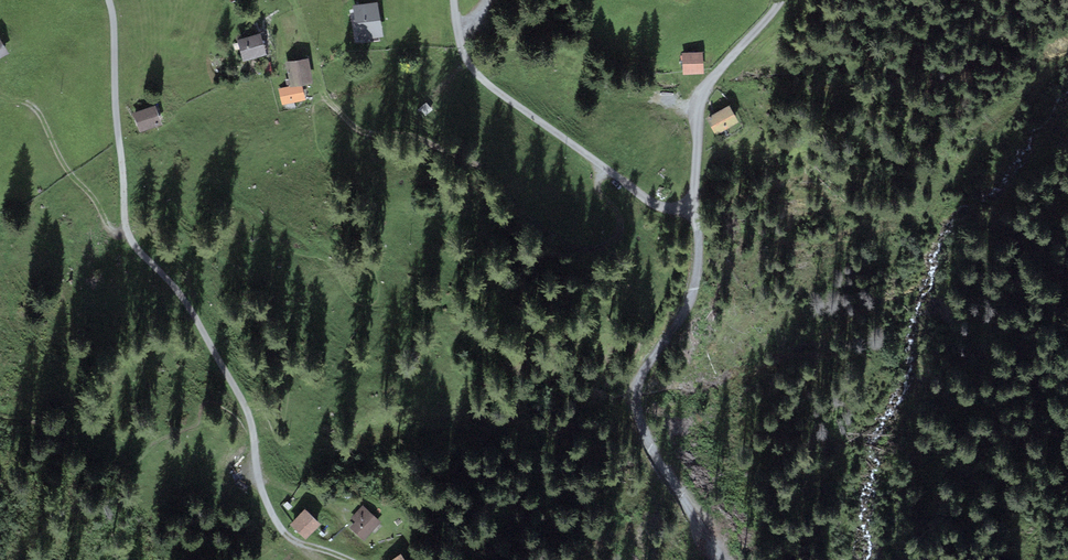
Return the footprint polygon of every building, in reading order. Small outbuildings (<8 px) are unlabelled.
[(378,1),(353,5),(358,40),(383,36),(378,1)] [(260,33),(237,40),(243,61),(267,54),(260,33)] [(8,53),(0,39),(0,58),(8,53)] [(702,52),(682,53),(683,75),(703,73),(702,52)] [(306,100),(303,85),(313,83),(308,57),(286,62),(291,85),(278,88),(282,104),(306,100)] [(155,105),(133,113),(140,132),(162,125),(155,105)] [(729,105),(706,118),(715,135),(738,122),(729,105)] [(381,522),(362,505),(351,518),(355,522),(350,528),(365,541),(381,522)] [(320,524),(305,509),(290,524),(306,539),(320,524)]
